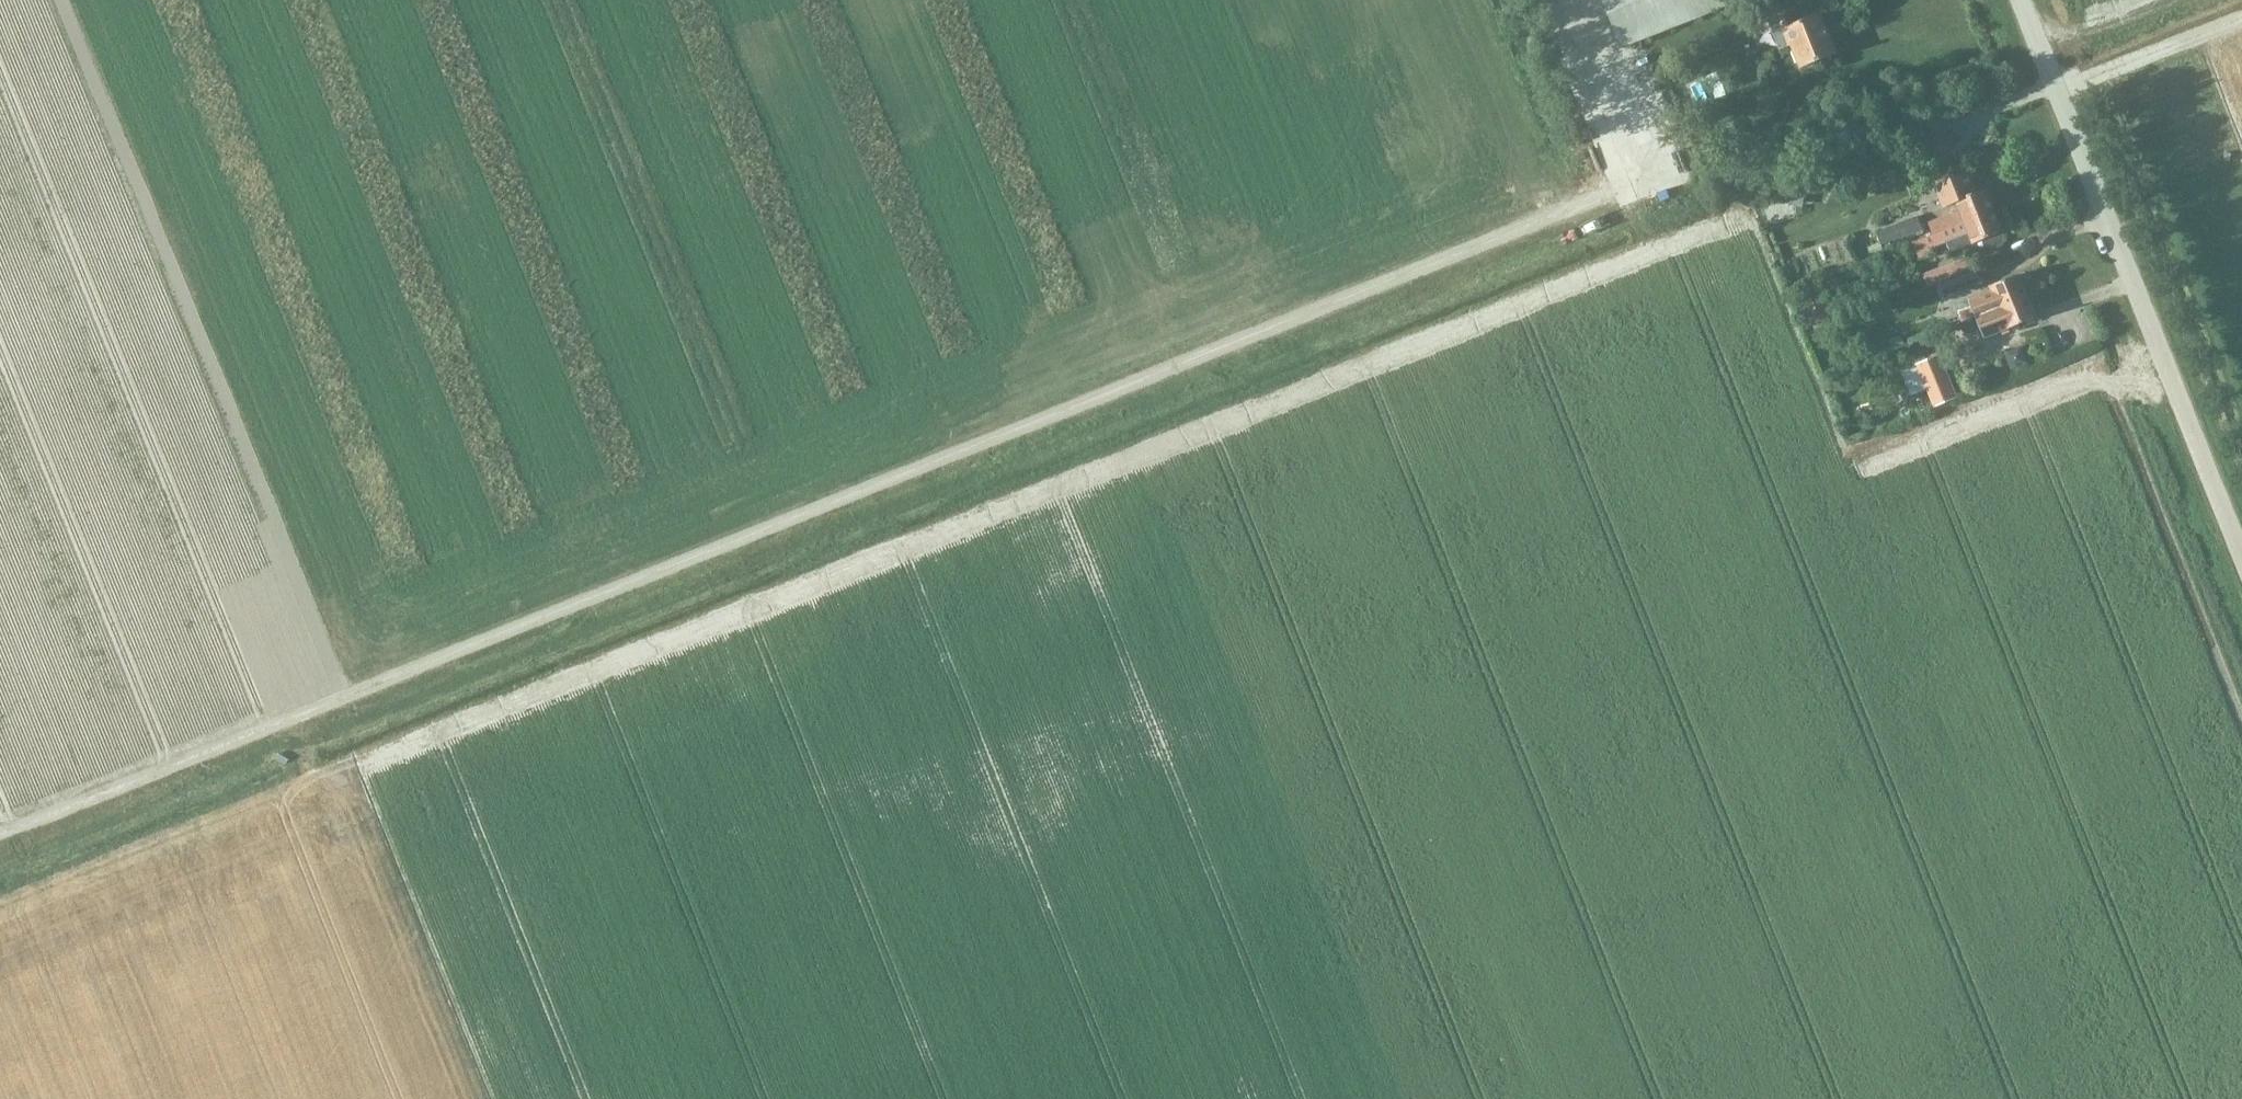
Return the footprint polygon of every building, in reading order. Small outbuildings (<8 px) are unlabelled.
[(1728,0),(1604,0),(1624,47),(1730,5),(1728,0)] [(1822,13),(1796,22),(1792,10),(1777,16),(1778,18),(1769,21),(1780,49),(1791,44),(1800,68),(1838,54),(1822,13)] [(1576,59),(1608,141),(1632,132),(1600,50),(1576,59)] [(1642,122),(1633,94),(1621,97),(1630,126),(1642,122)] [(1944,231),(1995,210),(1986,187),(1977,191),(1970,171),(1936,185),(1945,206),(1958,200),(1962,210),(1929,224),(1934,235),(1944,231)] [(2007,239),(1995,210),(1944,231),(1934,235),(1913,244),(1918,255),(1961,237),(1964,245),(1975,241),(1976,243),(1989,238),(1992,245),(1997,247),(2005,243),(2007,239)] [(1926,233),(1917,214),(1876,230),(1883,246),(1895,241),(1897,244),(1926,233)] [(1948,278),(1974,268),(1968,252),(1942,262),(1942,264),(1929,269),(1933,281),(1947,276),(1948,278)] [(1974,268),(1948,278),(1954,293),(1979,283),(1974,268)] [(1959,311),(1964,322),(2029,295),(2020,273),(1990,285),(1991,289),(1969,299),(1972,305),(1959,311)] [(2029,295),(1964,322),(1968,331),(1981,326),(1987,339),(2039,318),(2029,295)] [(1959,328),(1948,333),(1953,345),(1964,340),(1959,328)] [(1901,333),(1889,339),(1893,348),(1905,343),(1901,333)] [(1958,397),(1941,355),(1916,364),(1934,407),(1958,397)] [(1888,367),(1900,396),(1914,390),(1903,361),(1888,367)]
